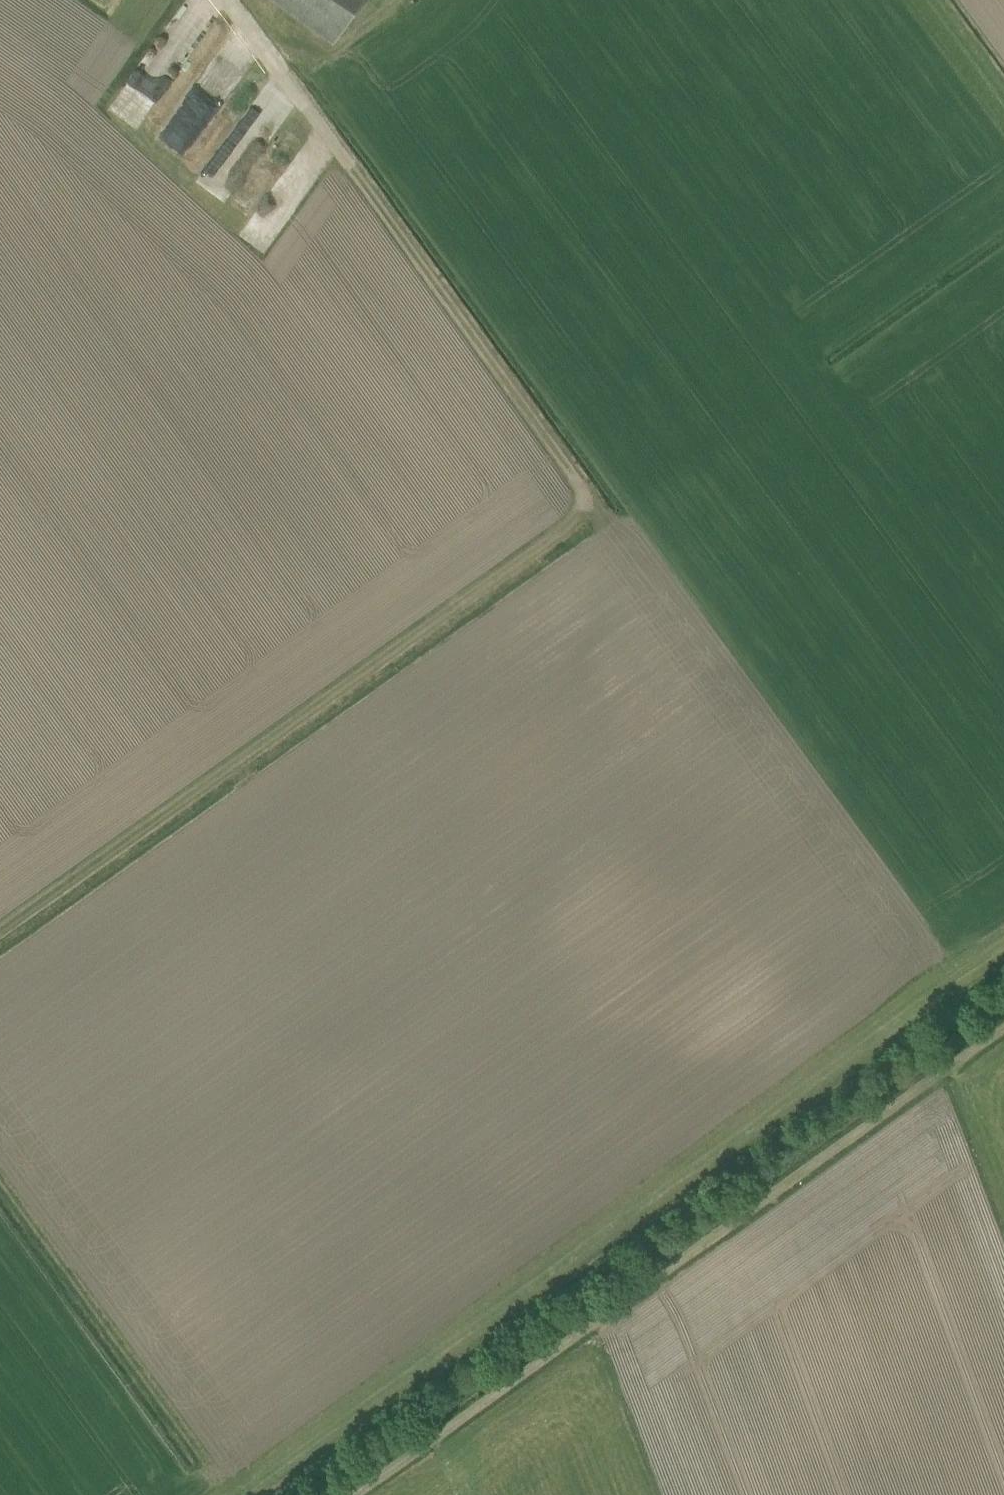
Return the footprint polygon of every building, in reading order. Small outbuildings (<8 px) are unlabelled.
[(332,44),(364,0),(272,0),(332,44)] [(152,108),(171,66),(155,59),(136,101),(152,108)] [(226,199),(286,115),(264,99),(203,183),(226,199)]
